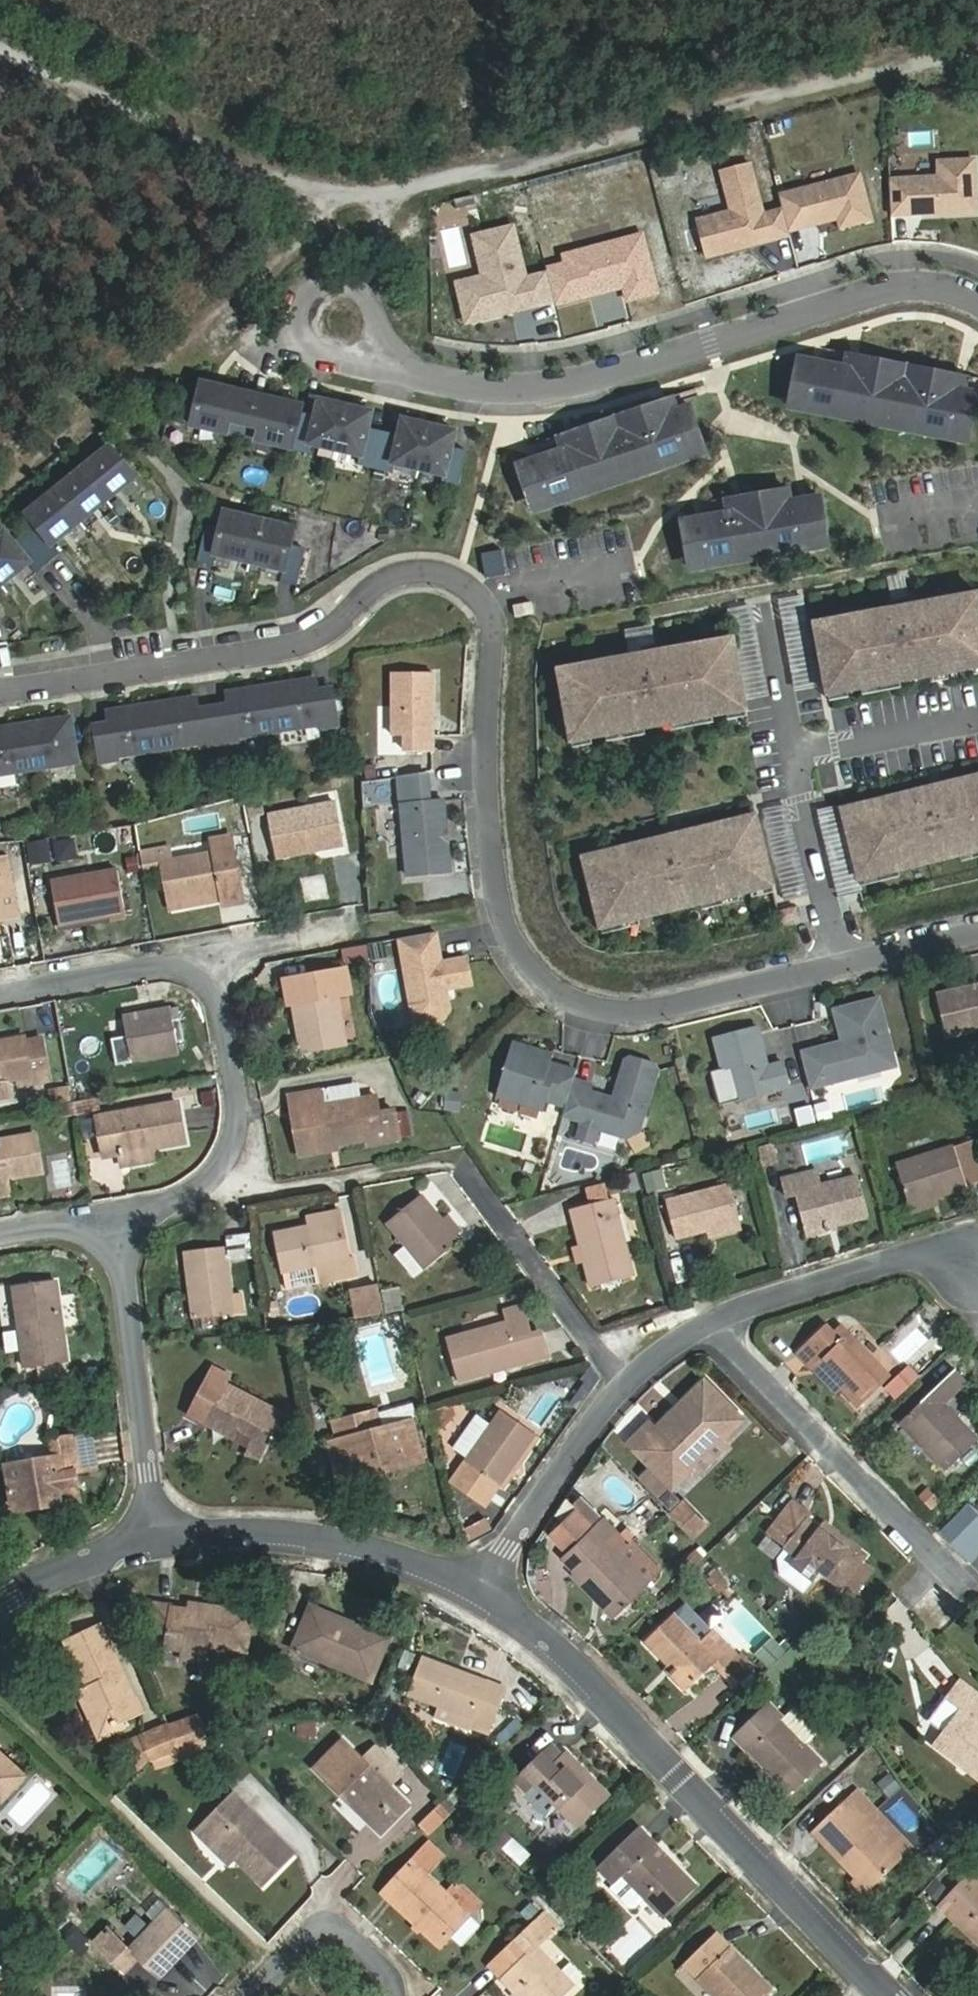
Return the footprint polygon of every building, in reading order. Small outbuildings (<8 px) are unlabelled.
[(911,221),(910,216),(919,216),(920,221),(977,218),(977,200),(976,166),(940,168),(941,184),(892,186),(893,222),(911,221)] [(791,238),(785,216),(765,221),(753,170),(724,178),(734,217),(700,227),(710,264),(753,252),(750,243),(762,239),(765,249),(792,242),(791,238)] [(862,181),(782,202),(785,216),(791,238),(807,234),(806,229),(814,227),(815,232),(841,225),(843,235),(874,226),(862,181)] [(558,307),(550,279),(529,285),(516,233),(477,242),(487,283),(490,294),(463,300),(470,328),(558,307)] [(750,243),(753,252),(765,249),(762,239),(750,243)] [(550,279),(558,307),(627,293),(630,307),(661,299),(645,241),(566,261),(569,270),(549,275),(550,279)] [(490,294),(487,283),(461,289),(463,300),(490,294)] [(868,364),(845,360),(843,374),(865,378),(868,364)] [(788,403),(968,438),(975,400),(962,397),(940,393),(943,379),(868,364),(865,378),(843,374),(796,365),(788,403)] [(962,397),(965,383),(943,379),(940,393),(962,397)] [(306,442),(333,449),(343,406),(318,400),(314,415),(298,411),(299,406),(267,398),(265,403),(233,395),(235,390),(202,382),(192,423),(304,450),(306,442)] [(671,402),(649,410),(654,423),(676,416),(671,402)] [(343,406),(333,449),(360,455),(358,464),(390,471),(392,463),(440,475),(438,483),(454,487),(462,452),(448,448),(452,433),(401,420),(397,436),(365,428),(369,412),(343,406)] [(526,505),(700,448),(688,412),(676,416),(654,423),(649,410),(577,433),(582,447),(560,454),(514,469),(526,505)] [(555,441),(560,454),(582,447),(577,433),(555,441)] [(27,537),(50,565),(62,555),(54,545),(136,479),(111,449),(28,516),(38,527),(27,537)] [(686,565),(823,541),(816,503),(787,509),(784,495),(746,502),(748,515),(726,520),(680,528),(686,565)] [(748,515),(746,502),(723,506),(726,520),(748,515)] [(293,527),(223,511),(219,528),(205,525),(196,561),(212,565),(215,552),(282,568),(279,580),(295,584),(303,548),(289,545),(293,527)] [(50,565),(27,537),(15,546),(6,534),(0,539),(0,589),(30,565),(38,575),(50,565)] [(480,552),(484,578),(503,575),(499,549),(480,552)] [(977,599),(849,621),(850,629),(814,636),(824,698),(977,672),(977,605),(977,599)] [(528,604),(509,607),(511,618),(529,615),(528,604)] [(569,744),(741,713),(730,651),(693,658),(692,650),(593,667),(595,676),(558,682),(569,744)] [(433,673),(393,673),(393,736),(406,736),(406,752),(433,752),(433,673)] [(212,705),(217,741),(233,739),(233,735),(319,722),(320,726),(335,724),(329,688),(315,690),(313,679),(226,692),(228,703),(212,705)] [(200,744),(217,741),(212,705),(195,707),(194,697),(107,709),(109,720),(94,722),(99,758),(114,756),(113,752),(200,740),(200,744)] [(76,761),(69,717),(0,727),(0,772),(76,761)] [(399,776),(402,807),(426,804),(425,796),(429,795),(427,773),(399,776)] [(977,854),(977,780),(878,805),(880,813),(846,821),(861,883),(977,854)] [(409,878),(452,874),(445,802),(426,804),(402,807),(409,878)] [(276,858),(345,845),(336,803),(268,816),(276,858)] [(818,808),(821,839),(839,838),(837,806),(818,808)] [(112,847),(138,844),(136,829),(111,832),(112,847)] [(716,829),(619,852),(621,861),(584,869),(599,931),(769,890),(754,829),(718,837),(716,829)] [(172,861),(162,863),(163,869),(171,909),(223,900),(224,906),(243,903),(231,836),(211,840),(214,854),(172,861)] [(48,842),(29,846),(32,866),(52,862),(48,842)] [(146,872),(163,869),(162,863),(172,861),(169,848),(142,853),(146,872)] [(16,912),(5,855),(0,856),(0,915),(16,912)] [(112,920),(126,918),(118,870),(51,882),(59,926),(111,916),(112,920)] [(810,907),(791,911),(794,922),(812,917),(810,907)] [(436,932),(400,939),(413,1017),(422,1024),(444,1021),(450,1012),(447,991),(472,986),(468,959),(442,964),(436,932)] [(385,943),(370,946),(373,961),(388,958),(385,943)] [(364,946),(345,949),(349,968),(367,965),(364,946)] [(284,980),(289,1006),(294,1005),(303,1052),(345,1044),(336,997),(351,995),(347,969),(284,980)] [(977,1029),(977,984),(937,994),(947,1036),(977,1029)] [(843,1044),(802,1055),(811,1091),(883,1073),(879,1058),(893,1054),(879,1001),(835,1012),(843,1044)] [(132,1062),(179,1054),(171,1009),(123,1017),(132,1062)] [(790,1090),(784,1065),(769,1069),(759,1030),(715,1041),(723,1072),(732,1070),(741,1102),(790,1090)] [(0,1040),(0,1081),(3,1080),(18,1078),(20,1087),(51,1082),(43,1037),(26,1040),(26,1036),(0,1040)] [(574,1081),(577,1071),(551,1064),(553,1054),(513,1042),(497,1096),(544,1110),(547,1101),(566,1106),(574,1081)] [(897,1069),(893,1054),(879,1058),(883,1073),(897,1069)] [(581,1125),(576,1141),(592,1146),(596,1132),(625,1141),(638,1134),(656,1073),(653,1066),(630,1059),(623,1063),(615,1090),(621,1092),(618,1103),(612,1101),(590,1094),(592,1087),(574,1081),(566,1106),(562,1119),(581,1125)] [(50,1092),(53,1104),(72,1101),(70,1088),(50,1092)] [(370,1144),(399,1139),(394,1110),(379,1113),(376,1097),(325,1105),(322,1090),(289,1096),(292,1112),(300,1111),(306,1150),(368,1139),(370,1144)] [(615,1090),(612,1101),(618,1103),(621,1092),(615,1090)] [(444,1092),(443,1110),(457,1111),(458,1093),(444,1092)] [(178,1102),(97,1117),(104,1158),(186,1143),(178,1102)] [(820,1122),(832,1119),(828,1104),(816,1107),(820,1122)] [(811,1107),(797,1111),(800,1125),(815,1121),(811,1107)] [(743,1115),(747,1133),(780,1126),(776,1108),(743,1115)] [(396,1111),(400,1137),(413,1135),(409,1109),(396,1111)] [(36,1134),(1,1139),(2,1147),(0,1147),(0,1187),(8,1185),(7,1180),(43,1173),(36,1134)] [(973,1140),(954,1146),(968,1188),(977,1185),(977,1154),(973,1140)] [(761,1167),(777,1163),(772,1142),(756,1146),(761,1167)] [(896,1165),(910,1206),(968,1188),(954,1146),(896,1165)] [(659,1169),(644,1173),(649,1190),(664,1186),(659,1169)] [(858,1176),(822,1185),(818,1170),(781,1179),(786,1197),(796,1195),(807,1234),(869,1218),(858,1176)] [(666,1203),(676,1239),(741,1223),(731,1185),(666,1203)] [(576,1208),(606,1201),(602,1186),(572,1194),(576,1208)] [(426,1269),(460,1241),(422,1195),(387,1223),(406,1246),(395,1255),(414,1278),(425,1268),(426,1269)] [(572,1209),(592,1287),(634,1277),(613,1199),(606,1201),(576,1208),(572,1209)] [(358,1275),(354,1257),(349,1258),(341,1221),(276,1234),(284,1272),(319,1265),(322,1281),(358,1275)] [(224,1247),(225,1261),(252,1258),(250,1235),(226,1238),(227,1247),(224,1247)] [(189,1268),(187,1268),(192,1319),(244,1313),(241,1293),(233,1294),(229,1263),(226,1263),(225,1261),(224,1247),(188,1251),(189,1268)] [(24,1368),(69,1361),(58,1281),(12,1287),(24,1368)] [(384,1312),(378,1286),(350,1291),(356,1318),(384,1312)] [(388,1314),(404,1310),(399,1287),(383,1291),(388,1314)] [(514,1340),(531,1335),(523,1306),(506,1311),(509,1322),(514,1340)] [(461,1380),(547,1356),(540,1332),(531,1335),(514,1340),(509,1322),(449,1339),(461,1380)] [(859,1409),(891,1377),(848,1332),(841,1339),(826,1324),(797,1353),(813,1370),(818,1365),(859,1409)] [(894,1400),(919,1375),(907,1363),(882,1387),(894,1400)] [(265,1455),(286,1415),(228,1384),(232,1376),(214,1368),(189,1416),(237,1441),(240,1435),(252,1441),(249,1447),(265,1455)] [(957,1369),(900,1423),(946,1471),(977,1442),(977,1438),(945,1404),(969,1381),(957,1369)] [(715,1433),(737,1411),(705,1379),(635,1448),(673,1488),(693,1467),(695,1466),(689,1459),(715,1433)] [(443,1428),(452,1417),(449,1406),(430,1411),(435,1430),(443,1428)] [(333,1423),(338,1441),(335,1442),(344,1475),(381,1466),(383,1473),(424,1462),(413,1421),(382,1429),(377,1411),(333,1423)] [(425,1412),(430,1431),(435,1430),(430,1411),(425,1412)] [(463,1438),(475,1447),(464,1462),(499,1487),(535,1435),(501,1411),(490,1427),(477,1418),(463,1438)] [(695,1466),(693,1467),(699,1473),(727,1445),(715,1433),(689,1459),(695,1466)] [(80,1501),(75,1471),(94,1468),(88,1435),(58,1440),(61,1457),(6,1466),(13,1506),(51,1499),(52,1505),(80,1501)] [(464,1462),(451,1481),(486,1505),(499,1487),(464,1462)] [(682,1500),(669,1513),(693,1538),(706,1525),(682,1500)] [(936,1531),(968,1562),(977,1552),(977,1514),(965,1502),(936,1531)] [(809,1516),(792,1503),(768,1535),(787,1549),(779,1560),(781,1575),(803,1592),(820,1571),(841,1588),(844,1584),(857,1593),(864,1584),(852,1574),(862,1561),(866,1556),(838,1535),(834,1540),(806,1519),(809,1516)] [(569,1553),(595,1528),(577,1510),(551,1534),(569,1553)] [(468,1543),(491,1531),(484,1516),(460,1528),(468,1543)] [(632,1541),(629,1543),(604,1519),(595,1528),(569,1553),(566,1555),(579,1569),(577,1572),(617,1613),(661,1570),(632,1541)] [(874,1570),(862,1561),(852,1574),(864,1584),(874,1570)] [(716,1572),(707,1581),(718,1593),(727,1583),(716,1572)] [(645,1642),(690,1689),(718,1661),(725,1669),(738,1656),(710,1628),(701,1618),(700,1617),(686,1603),(645,1642)] [(155,1605),(151,1631),(166,1634),(165,1642),(183,1645),(182,1651),(205,1654),(207,1646),(247,1652),(252,1613),(205,1605),(204,1612),(155,1605)] [(700,1617),(701,1618),(710,1628),(720,1618),(710,1608),(700,1617)] [(390,1639),(350,1622),(348,1628),(308,1612),(293,1649),(372,1682),(390,1639)] [(64,1640),(103,1727),(118,1720),(120,1725),(142,1715),(100,1624),(64,1640)] [(740,1654),(738,1656),(725,1669),(739,1682),(753,1668),(740,1654)] [(452,1723),(488,1737),(507,1688),(425,1658),(411,1696),(456,1713),(452,1723)] [(958,1682),(945,1700),(961,1712),(938,1741),(973,1768),(968,1774),(977,1781),(977,1697),(958,1682)] [(782,1717),(773,1707),(769,1703),(733,1736),(747,1751),(749,1750),(791,1794),(823,1764),(805,1745),(781,1721),(779,1719),(782,1717)] [(781,1721),(805,1745),(817,1732),(794,1708),(781,1721)] [(201,1743),(208,1740),(200,1716),(170,1726),(180,1750),(201,1743)] [(317,1724),(301,1724),(301,1738),(317,1737),(317,1724)] [(170,1726),(169,1725),(128,1743),(139,1773),(153,1760),(180,1750),(170,1726)] [(408,1805),(344,1741),(316,1769),(337,1790),(340,1787),(369,1815),(366,1818),(381,1833),(408,1805)] [(204,1753),(201,1743),(180,1750),(153,1760),(156,1769),(204,1753)] [(553,1746),(514,1784),(525,1796),(536,1785),(577,1828),(610,1796),(567,1753),(563,1757),(553,1746)] [(2,1798),(26,1773),(0,1750),(0,1796),(2,1798)] [(889,1777),(878,1786),(887,1797),(898,1788),(889,1777)] [(856,1789),(844,1801),(902,1861),(914,1849),(856,1789)] [(232,1793),(194,1832),(210,1847),(216,1841),(263,1887),(296,1856),(232,1793)] [(417,1823),(428,1834),(453,1810),(443,1799),(417,1823)] [(869,1891),(902,1861),(844,1801),(813,1832),(869,1891)] [(639,1828),(598,1867),(615,1884),(611,1888),(630,1909),(636,1909),(647,1899),(666,1919),(697,1888),(639,1828)] [(428,1844),(383,1893),(440,1946),(451,1935),(462,1945),(481,1925),(425,1874),(442,1857),(428,1844)] [(944,1903),(977,1935),(977,1881),(971,1875),(944,1903)] [(94,1942),(124,1973),(139,1957),(160,1978),(201,1934),(159,1898),(146,1912),(153,1919),(128,1945),(108,1926),(94,1942)] [(490,1967),(519,1995),(566,1995),(575,1988),(536,1948),(557,1927),(545,1914),(490,1967)] [(586,1927),(579,1935),(597,1953),(604,1945),(586,1927)] [(715,1995),(767,1995),(772,1991),(716,1933),(684,1964),(715,1995)]
